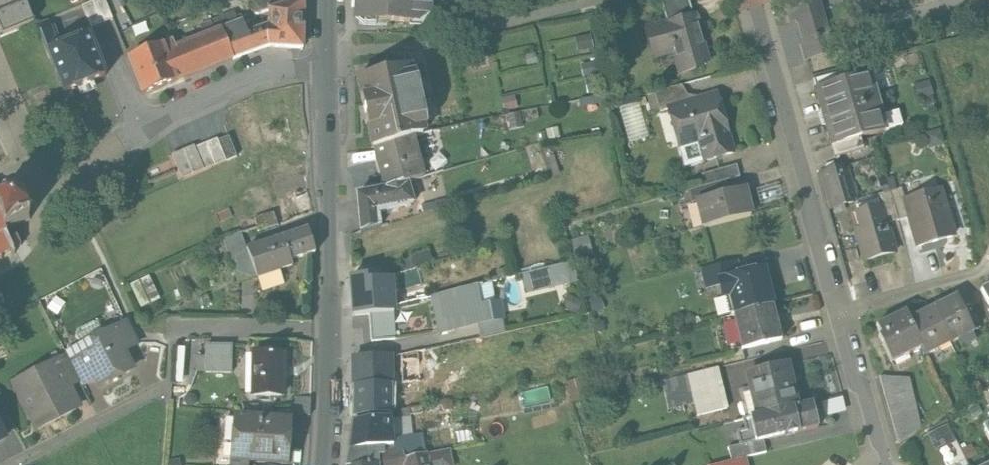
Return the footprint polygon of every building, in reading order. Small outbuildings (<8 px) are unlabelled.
[(34,21),(25,0),(0,0),(0,35),(34,21)] [(271,11),(270,25),(249,33),(244,21),(222,29),(234,59),(269,45),(304,46),(305,0),(304,0),(285,6),(271,11)] [(253,4),(257,15),(271,11),(285,6),(283,0),(266,0),(253,4)] [(359,15),(364,19),(365,18),(376,18),(375,20),(419,21),(423,17),(424,4),(417,0),(360,0),(359,15)] [(661,4),(667,24),(693,17),(688,0),(675,0),(661,4)] [(235,13),(200,27),(203,37),(222,29),(244,21),(242,17),(237,18),(235,13)] [(820,13),(797,19),(805,46),(802,47),(805,60),(836,51),(832,38),(828,40),(820,13)] [(667,24),(647,30),(655,57),(674,51),(680,74),(695,69),(694,66),(707,63),(696,26),(700,25),(698,16),(694,17),(693,17),(667,24)] [(187,20),(167,27),(172,37),(190,30),(187,20)] [(51,22),(40,26),(50,52),(60,48),(58,43),(60,37),(56,27),(53,28),(51,22)] [(203,37),(177,47),(174,40),(128,57),(143,94),(234,59),(222,29),(203,37)] [(60,48),(50,52),(66,95),(107,78),(91,36),(60,48)] [(447,44),(404,54),(406,65),(408,65),(414,95),(420,94),(422,103),(416,104),(420,121),(462,112),(447,44)] [(406,65),(357,76),(372,147),(375,146),(392,143),(411,137),(410,136),(423,133),(420,121),(416,104),(422,103),(420,94),(414,95),(408,65),(406,65)] [(841,73),(812,81),(815,93),(844,85),(841,73)] [(844,85),(815,93),(823,120),(877,104),(869,78),(844,85)] [(679,86),(654,93),(660,112),(668,110),(668,109),(684,104),(679,86)] [(684,104),(668,109),(668,110),(673,128),(678,126),(684,147),(679,148),(684,167),(732,153),(716,95),(684,104)] [(621,106),(627,141),(646,137),(640,102),(621,106)] [(877,104),(823,120),(831,146),(860,138),(884,131),(877,104)] [(237,154),(228,133),(194,148),(193,145),(172,154),(182,178),(237,154)] [(411,137),(392,143),(375,146),(385,187),(407,181),(422,177),(411,137)] [(860,138),(831,146),(834,158),(863,150),(860,138)] [(736,166),(701,176),(705,187),(720,183),(739,178),(736,166)] [(845,168),(821,174),(831,208),(854,202),(845,168)] [(385,187),(357,193),(361,232),(380,226),(378,212),(389,210),(414,203),(407,181),(386,187),(385,187)] [(705,187),(687,192),(691,204),(697,203),(696,201),(723,194),(720,183),(705,187)] [(723,194),(696,201),(697,203),(700,215),(706,213),(709,226),(703,228),(704,229),(750,217),(743,189),(723,194)] [(904,200),(900,189),(889,192),(898,221),(909,218),(904,200)] [(939,190),(904,200),(909,218),(917,246),(952,236),(939,190)] [(889,192),(877,196),(880,207),(881,207),(886,225),(898,221),(889,192)] [(0,261),(3,260),(1,257),(11,252),(13,256),(16,254),(14,250),(22,246),(13,229),(26,222),(27,222),(31,220),(16,193),(11,196),(12,197),(3,201),(0,196),(0,261)] [(444,202),(423,208),(424,213),(445,207),(444,202)] [(880,207),(856,214),(860,230),(855,231),(864,262),(894,253),(886,225),(881,207),(880,207)] [(274,211),(255,217),(256,226),(258,231),(278,224),(275,215),(274,211)] [(308,228),(247,248),(256,277),(261,291),(285,283),(280,269),(293,264),(291,260),(315,251),(308,228)] [(247,248),(228,254),(237,284),(256,277),(247,248)] [(520,273),(525,294),(573,283),(568,261),(520,273)] [(736,262),(701,271),(706,289),(719,286),(718,281),(739,276),(736,262)] [(739,276),(718,281),(719,286),(722,298),(730,296),(735,315),(772,306),(763,270),(739,276)] [(390,278),(367,280),(366,274),(352,276),(354,314),(393,312),(390,278)] [(129,285),(140,308),(160,299),(149,275),(129,285)] [(431,290),(437,333),(478,327),(480,335),(506,331),(501,299),(494,300),(491,282),(431,290)] [(956,295),(932,307),(946,336),(946,337),(949,343),(961,337),(958,331),(971,324),(956,295)] [(735,315),(733,316),(742,350),(780,340),(772,306),(735,315)] [(908,318),(922,347),(921,347),(925,354),(937,348),(934,342),(946,337),(946,336),(932,307),(908,318)] [(905,311),(876,325),(880,334),(878,335),(889,358),(907,349),(908,353),(921,347),(922,347),(908,318),(905,311)] [(125,323),(114,329),(124,350),(136,344),(125,323)] [(114,329),(79,346),(96,378),(99,385),(126,372),(128,363),(122,351),(124,350),(114,329)] [(79,346),(65,354),(80,382),(82,385),(96,378),(79,346)] [(232,346),(206,346),(206,373),(232,373),(232,346)] [(418,352),(402,355),(403,384),(420,382),(420,378),(419,370),(418,352)] [(65,354),(51,361),(54,366),(55,365),(68,389),(80,382),(65,354)] [(283,354),(254,354),(254,395),(282,396),(283,354)] [(391,357),(353,358),(354,384),(391,383),(391,379),(391,357)] [(786,364),(747,374),(757,415),(796,406),(786,364)] [(54,366),(15,386),(36,426),(76,405),(68,389),(55,365),(54,366)] [(668,407),(695,404),(696,413),(726,409),(721,368),(664,375),(668,407)] [(894,436),(921,431),(910,371),(882,377),(894,436)] [(391,383),(354,384),(354,416),(373,416),(391,413),(391,392),(391,383)] [(842,396),(822,401),(825,414),(845,409),(842,396)] [(0,402),(0,428),(1,431),(12,426),(0,402)] [(757,415),(750,417),(752,429),(737,432),(740,445),(740,446),(763,440),(818,427),(812,402),(757,415)] [(409,409),(398,411),(400,420),(410,417),(409,409)] [(287,422),(243,418),(243,419),(227,417),(226,423),(225,437),(230,443),(241,443),(240,457),(239,458),(248,459),(284,462),(287,422)] [(353,421),(349,450),(347,464),(376,464),(376,456),(377,456),(377,455),(377,448),(393,447),(390,420),(353,421)] [(226,423),(218,422),(215,455),(240,457),(241,443),(230,443),(225,437),(226,423)] [(763,440),(740,446),(740,445),(728,448),(731,461),(742,459),(766,452),(763,440)] [(388,453),(391,464),(406,464),(405,461),(415,459),(414,453),(413,448),(388,453)] [(377,455),(377,456),(376,456),(376,464),(391,464),(388,453),(377,455)] [(215,455),(215,464),(247,464),(248,459),(239,458),(240,457),(215,455)] [(405,461),(406,464),(429,464),(428,464),(426,456),(420,458),(415,459),(405,461)]
